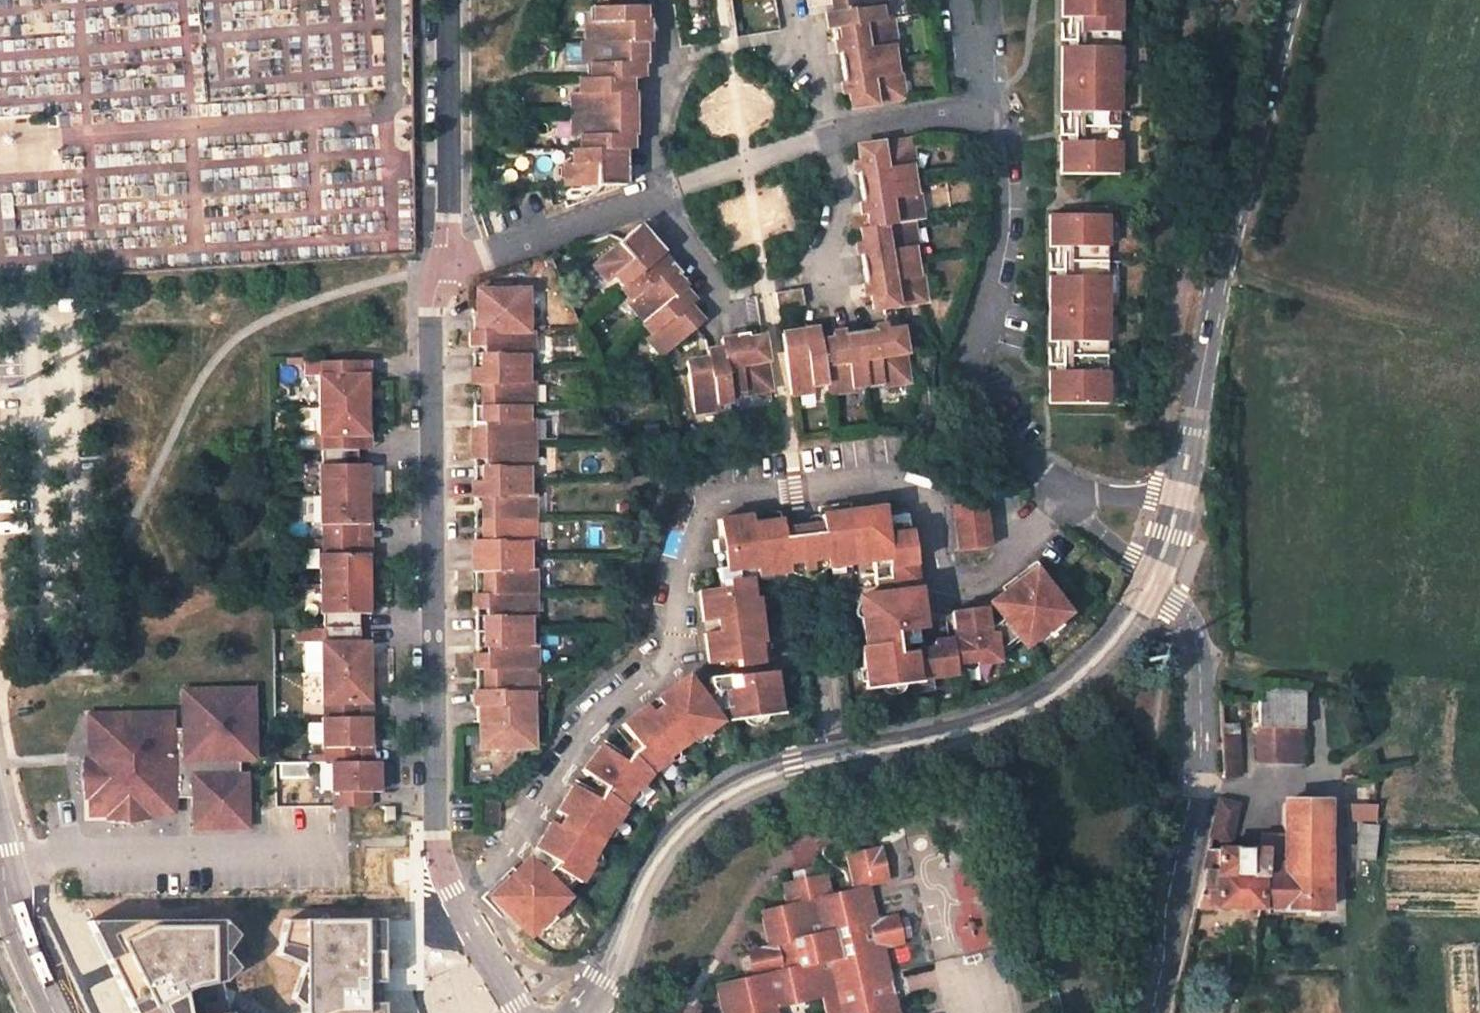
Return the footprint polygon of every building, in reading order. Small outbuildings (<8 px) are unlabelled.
[(639,54),(629,54),(629,41),(635,41),(635,29),(644,28),(643,4),(634,4),(634,0),(605,0),(605,5),(593,5),(593,20),(584,21),(583,42),(579,43),(579,65),(586,65),(587,77),(576,77),(576,94),(569,94),(570,136),(577,136),(577,151),(570,151),(571,164),(564,165),(564,185),(596,185),(596,187),(626,186),(626,165),(622,165),(622,150),(630,150),(630,78),(639,78),(639,54)] [(891,14),(879,15),(878,2),(883,1),(882,0),(837,0),(838,6),(824,8),(826,23),(835,22),(837,36),(833,37),(835,52),(838,52),(842,79),(839,80),(841,94),(848,94),(851,107),(864,105),(876,104),(876,100),(904,95),(900,70),(894,70),(889,41),(895,40),(891,14)] [(1064,10),(1095,10),(1094,40),(1064,40),(1064,103),(1093,104),(1093,131),(1063,132),(1064,164),(1118,164),(1119,0),(1064,0),(1064,10)] [(395,61),(395,90),(412,90),(412,60),(395,61)] [(915,243),(912,219),(920,218),(917,189),(910,189),(908,162),(912,161),(910,139),(880,142),(879,139),(855,143),(857,158),(851,160),(852,169),(855,169),(860,197),(857,198),(859,211),(864,209),(865,222),(857,223),(858,239),(853,240),(854,252),(858,252),(862,280),(859,281),(861,294),(867,294),(868,305),(922,298),(919,273),(914,273),(911,244),(915,243)] [(1108,206),(1054,205),(1054,233),(1074,234),(1074,264),(1054,263),(1053,325),(1074,325),(1073,356),(1053,355),(1053,387),(1107,387),(1108,206)] [(626,302),(639,321),(638,323),(647,334),(642,338),(656,357),(691,329),(678,311),(689,302),(680,289),(682,287),(674,276),(677,273),(669,262),(666,264),(650,242),(651,240),(637,222),(614,240),(615,243),(593,261),(606,278),(612,273),(620,284),(617,286),(627,300),(626,302)] [(769,286),(771,304),(798,301),(796,282),(769,286)] [(527,495),(527,468),(532,468),(532,419),(526,420),(527,406),(532,406),(532,381),(526,381),(526,357),(532,357),(531,329),(526,329),(525,288),(473,289),(474,310),(477,310),(477,318),(468,319),(468,331),(465,331),(466,346),(477,346),(477,354),(468,354),(468,386),(482,386),(482,407),(469,407),(469,423),(477,423),(477,431),(469,431),(469,445),(466,445),(467,462),(479,462),(479,468),(470,469),(471,499),(486,500),(486,541),(471,541),(472,573),(486,573),(486,594),(467,595),(468,609),(481,609),(481,617),(470,618),(471,648),(481,648),(481,656),(471,657),(472,670),(487,670),(488,693),(471,693),(471,723),(481,724),(481,730),(475,731),(475,749),(491,749),(491,755),(510,755),(510,750),(529,749),(528,694),(534,694),(534,645),(528,646),(528,619),(534,619),(533,569),(527,569),(527,543),(533,543),(533,495),(527,495)] [(849,384),(877,381),(877,383),(904,380),(896,327),(883,329),(881,323),(868,324),(868,328),(840,332),(839,328),(827,330),(828,336),(815,338),(814,329),(792,331),(792,327),(775,329),(783,390),(806,387),(805,382),(821,381),(823,391),(849,388),(849,384)] [(719,386),(734,384),(734,388),(761,384),(753,331),(740,333),(739,327),(727,328),(727,335),(710,337),(711,345),(697,346),(698,364),(676,367),(682,409),(707,407),(706,399),(720,397),(719,386)] [(348,360),(312,360),(313,375),(310,375),(311,405),(358,404),(357,374),(348,375),(348,360)] [(358,404),(311,405),(311,435),(314,435),(314,449),(350,449),(349,435),(358,434),(358,404)] [(350,463),(350,449),(314,449),(314,464),(312,464),(312,494),(359,493),(358,463),(350,463)] [(359,524),(359,493),(312,494),(312,524),(315,524),(315,539),(351,538),(351,524),(359,524)] [(821,527),(782,533),(778,508),(718,520),(720,540),(717,540),(719,554),(724,554),(726,571),(742,569),(757,566),(759,575),(870,556),(873,582),(922,574),(915,525),(910,525),(886,528),(884,518),(881,502),(851,506),(849,496),(817,502),(821,527)] [(953,505),(960,549),(987,545),(980,501),(953,505)] [(886,528),(910,525),(909,515),(884,518),(886,528)] [(351,553),(351,538),(315,539),(315,553),(313,553),(313,583),(360,583),(360,553),(351,553)] [(976,659),(1009,654),(1008,647),(1031,628),(1033,631),(1050,617),(1056,624),(1069,613),(1065,608),(1075,598),(1041,559),(1001,593),(1012,608),(1009,610),(996,612),(995,599),(964,603),(968,631),(938,636),(939,643),(926,644),(911,647),(903,648),(900,628),(908,627),(930,624),(925,590),(893,594),(892,589),(864,593),(866,614),(863,614),(867,641),(865,641),(872,688),(931,679),(930,672),(968,665),(966,655),(975,653),(976,659)] [(742,569),(726,571),(722,572),(724,592),(735,590),(733,580),(744,579),(742,569)] [(718,667),(748,663),(749,669),(768,665),(765,651),(770,650),(759,587),(754,588),(751,577),(744,579),(733,580),(735,590),(724,592),(706,595),(711,626),(719,625),(721,637),(713,638),(718,667)] [(361,613),(360,583),(313,583),(314,613),(316,613),(316,627),(352,627),(352,613),(361,613)] [(352,642),(352,627),(316,627),(317,642),(314,642),(315,672),(362,672),(361,641),(352,642)] [(911,647),(908,627),(900,628),(903,648),(911,647)] [(362,702),(362,672),(315,672),(315,702),(317,702),(317,717),(353,716),(353,702),(362,702)] [(530,864),(494,901),(531,937),(539,929),(545,933),(556,922),(551,917),(568,900),(562,895),(576,881),(583,885),(601,856),(596,853),(604,837),(610,839),(628,808),(625,806),(630,797),(635,801),(654,775),(680,757),(677,752),(693,739),(696,743),(724,723),(722,720),(734,718),(735,725),(786,718),(779,672),(715,682),(701,694),(704,698),(697,703),(682,685),(659,702),(672,721),(663,727),(649,709),(626,726),(639,745),(631,751),(622,763),(605,750),(586,774),(603,788),(599,793),(595,800),(576,789),(560,817),(566,821),(561,831),(555,828),(540,854),(561,867),(559,872),(546,866),(540,874),(530,864)] [(1300,687),(1261,686),(1261,703),(1289,704),(1288,727),(1298,728),(1300,687)] [(180,732),(170,731),(169,716),(137,716),(87,718),(87,760),(82,760),(79,780),(83,801),(87,802),(88,807),(98,817),(105,817),(105,823),(125,826),(145,822),(145,816),(172,816),(171,800),(191,800),(191,829),(244,828),(244,776),(244,775),(238,775),(238,763),(252,762),(252,730),(251,691),(250,691),(181,691),(180,715),(180,732)] [(1261,703),(1258,762),(1303,763),(1303,728),(1298,728),(1288,727),(1289,704),(1261,703)] [(362,746),(362,716),(353,716),(317,717),(315,717),(315,747),(318,747),(318,761),(324,761),(353,761),(354,747),(362,746)] [(1221,736),(1239,735),(1239,724),(1220,725),(1221,736)] [(327,806),(363,805),(363,791),(372,791),(371,761),(353,761),(324,761),(325,791),(327,791),(327,806)] [(1211,834),(1231,838),(1239,804),(1219,798),(1211,834)] [(1194,906),(1326,909),(1326,802),(1285,802),(1283,835),(1262,836),(1262,849),(1208,849),(1194,906)] [(1367,804),(1345,803),(1345,820),(1373,821),(1374,821),(1375,804),(1367,804)] [(388,821),(388,805),(379,805),(378,821),(388,821)] [(1373,823),(1358,824),(1357,855),(1372,856),(1373,823)] [(882,950),(901,945),(894,913),(874,918),(867,887),(886,883),(878,847),(841,855),(850,889),(830,894),(825,874),(779,885),(784,904),(756,911),(764,946),(745,951),(751,976),(714,985),(720,1012),(897,1012),(882,950)] [(954,878),(959,951),(988,949),(983,876),(954,878)] [(388,918),(290,920),(282,952),(307,964),(295,996),(311,1009),(310,1012),(389,1012),(388,1001),(374,1002),(373,981),(389,981),(388,918)] [(87,921),(132,1012),(224,1012),(223,984),(242,967),(231,954),(244,936),(228,921),(87,921)] [(1451,945),(1453,1012),(1479,1012),(1479,985),(1479,944),(1451,945)]
